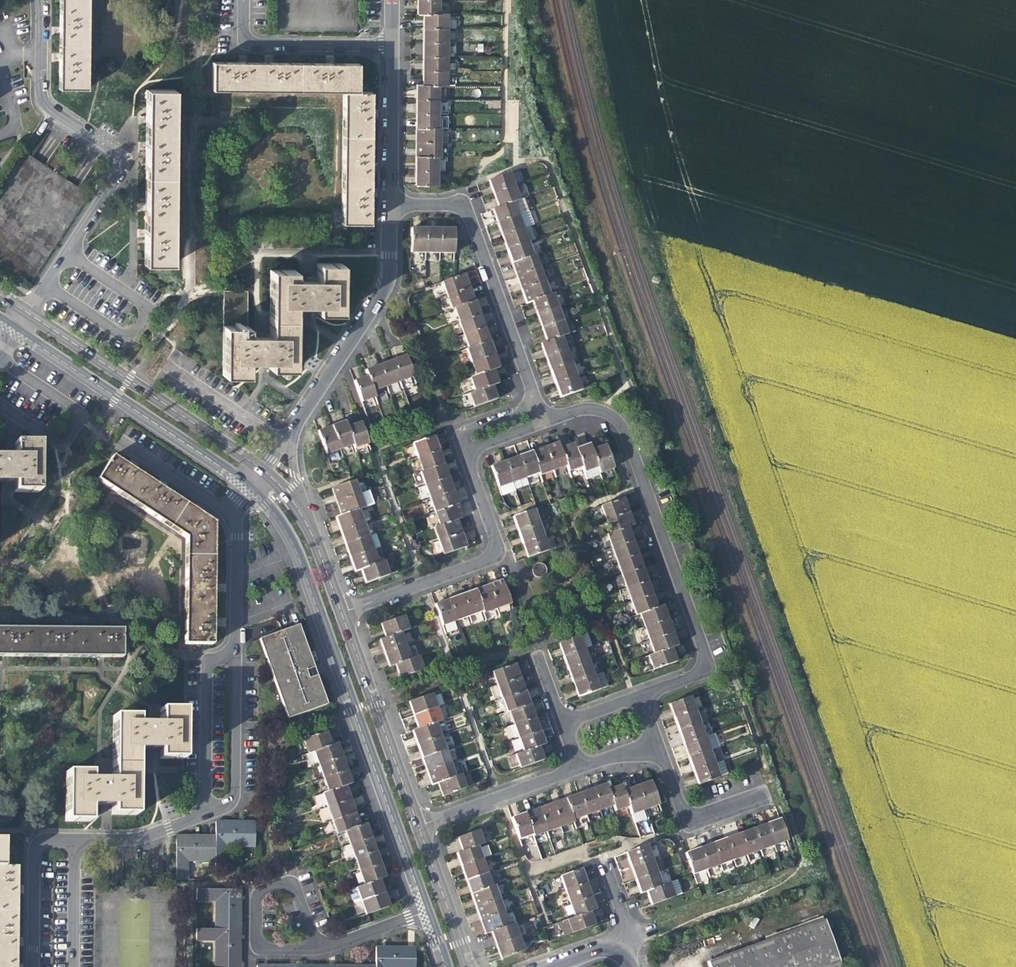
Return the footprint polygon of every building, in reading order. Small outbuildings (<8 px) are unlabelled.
[(58,11),(85,11),(85,0),(58,0),(58,11)] [(357,31),(357,0),(294,0),(299,13),(299,30),(320,30),(324,21),(347,30),(348,31),(357,31)] [(437,17),(437,3),(415,3),(415,8),(415,16),(422,16),(437,17)] [(85,11),(58,11),(58,34),(57,53),(84,54),(85,11)] [(447,17),(437,17),(422,16),(422,23),(422,31),(446,31),(447,17)] [(422,45),(446,46),(446,31),(422,31),(422,38),(422,45)] [(422,59),(446,60),(446,46),(422,45),(422,52),(422,59)] [(85,98),(84,54),(57,53),(57,79),(57,98),(85,98)] [(422,73),(446,74),(446,60),(422,59),(422,65),(422,73)] [(238,71),(211,70),(211,99),(252,99),(252,72),(238,71)] [(276,72),(254,71),(254,99),(296,100),(296,72),(276,72)] [(320,72),(298,72),(298,100),(357,99),(357,73),(320,72)] [(422,81),(422,87),(437,88),(446,88),(446,74),(422,73),(422,81)] [(437,102),(437,88),(422,87),(414,88),(414,95),(414,101),(437,102)] [(342,145),(369,144),(369,132),(370,101),(342,101),(342,145)] [(436,117),(437,102),(414,101),(414,108),(414,116),(436,117)] [(171,104),(143,104),(143,132),(143,149),(170,149),(171,104)] [(436,130),(436,117),(414,116),(414,124),(414,130),(436,130)] [(439,130),(436,130),(414,130),(414,138),(414,144),(438,145),(439,130)] [(438,159),(438,145),(414,144),(414,151),(414,159),(436,159),(438,159)] [(369,170),(368,146),(341,147),(341,189),(369,189),(369,170)] [(170,192),(170,149),(143,149),(143,178),(143,192),(170,192)] [(435,173),(436,159),(414,159),(413,166),(413,173),(435,173)] [(435,187),(435,173),(413,173),(413,181),(413,187),(435,187)] [(489,189),(492,197),(513,190),(521,186),(517,174),(508,177),(507,174),(486,181),(489,189)] [(513,191),(513,190),(492,197),(494,203),(497,210),(512,204),(522,201),(526,199),(522,188),(513,191)] [(368,205),(368,191),(341,191),(341,233),(369,233),(368,205)] [(171,236),(170,192),(143,192),(143,221),(143,236),(171,236)] [(524,216),(527,215),(522,201),(512,204),(497,210),(491,212),(494,220),(496,226),(524,216)] [(524,216),(496,226),(498,233),(500,239),(521,231),(529,228),(532,227),(528,217),(525,218),(524,216)] [(522,233),(521,231),(500,239),(503,244),(505,251),(526,244),(534,241),(530,230),(522,233)] [(409,253),(424,253),(424,231),(418,231),(410,231),(409,253)] [(432,231),(424,231),(424,253),(438,253),(438,231),(432,231)] [(444,232),(438,231),(438,253),(452,253),(452,232),(444,232)] [(171,280),(171,236),(143,236),(142,258),(142,280),(171,280)] [(531,258),(526,244),(505,251),(508,259),(510,266),(531,258)] [(537,256),(533,258),(538,271),(542,269),(537,256)] [(533,258),(531,258),(510,266),(513,272),(515,279),(538,271),(533,258)] [(220,299),(219,376),(244,376),(244,359),(254,359),(266,359),(266,369),(291,369),(291,303),(301,303),(313,303),(313,313),(337,313),(338,264),(313,264),(313,278),(303,277),(302,282),(292,281),(292,271),(267,270),(266,333),(256,333),(256,337),(244,337),(245,292),(220,291),(220,299)] [(543,285),(538,271),(515,279),(518,287),(520,293),(543,285)] [(441,284),(446,297),(470,289),(467,282),(464,275),(441,284)] [(547,297),(543,285),(520,293),(522,299),(525,306),(530,304),(547,297)] [(450,311),(453,310),(474,303),(472,297),(470,289),(446,297),(450,311)] [(551,296),(547,297),(530,304),(533,311),(535,317),(555,310),(551,296)] [(453,310),(458,323),(479,315),(477,310),(474,303),(453,310)] [(560,324),(555,310),(535,317),(537,324),(540,331),(560,324)] [(458,323),(463,337),(484,329),(482,323),(479,315),(458,323)] [(565,337),(560,324),(540,331),(542,337),(545,345),(562,338),(565,337)] [(463,337),(467,350),(489,343),(486,336),(484,329),(463,337)] [(567,351),(562,338),(545,345),(540,346),(542,353),(544,359),(567,351)] [(465,351),(470,364),(493,356),(491,350),(489,343),(467,350),(465,351)] [(571,365),(567,351),(544,359),(547,366),(549,373),(571,365)] [(470,364),(475,377),(491,371),(498,369),(496,363),(493,356),(470,364)] [(400,360),(393,362),(401,384),(414,379),(406,358),(400,360)] [(385,365),(380,367),(387,388),(401,384),(393,362),(385,365)] [(576,377),(571,365),(549,373),(551,378),(554,385),(576,377)] [(367,372),(369,377),(374,393),(387,388),(380,367),(373,369),(367,372)] [(468,380),(473,393),(491,387),(496,385),(493,378),(491,371),(475,377),(468,380)] [(376,398),(374,393),(369,377),(362,380),(355,382),(362,403),(376,398)] [(581,391),(576,377),(554,385),(556,393),(559,399),(581,391)] [(494,395),(491,387),(473,393),(468,395),(473,408),(496,400),(494,395)] [(357,411),(355,406),(341,411),(343,416),(357,411)] [(339,425),(332,427),(340,450),(353,445),(347,428),(345,422),(339,425)] [(355,425),(347,428),(353,445),(355,449),(369,444),(361,423),(355,425)] [(326,455),(340,450),(332,427),(326,429),(318,432),(326,455)] [(13,433),(13,448),(0,448),(0,479),(13,480),(13,490),(38,490),(36,433),(13,433)] [(411,445),(416,459),(436,452),(434,445),(431,438),(411,445)] [(549,473),(562,468),(556,451),(554,446),(549,447),(541,450),(549,473)] [(563,472),(578,466),(572,453),(570,446),(562,449),(556,451),(562,468),(563,472)] [(591,469),(593,468),(588,453),(585,448),(578,450),(572,453),(578,466),(583,482),(594,478),(591,469)] [(596,450),(588,453),(593,468),(595,474),(608,470),(600,449),(596,450)] [(536,478),(549,473),(541,450),(537,452),(528,455),(535,476),(536,478)] [(438,458),(436,452),(416,459),(421,473),(441,465),(438,458)] [(515,460),(522,480),(525,489),(536,485),(534,479),(533,476),(535,476),(528,455),(521,458),(515,460)] [(112,456),(96,478),(185,537),(183,645),(210,646),(211,610),(212,548),(212,523),(186,505),(158,487),(127,466),(112,456)] [(525,489),(522,480),(515,460),(507,463),(501,465),(509,485),(512,493),(525,489)] [(419,474),(424,487),(446,479),(444,472),(441,465),(421,473),(419,474)] [(495,491),(509,485),(501,465),(493,468),(487,470),(495,491)] [(448,485),(446,479),(424,487),(428,500),(451,492),(448,485)] [(332,497),(335,504),(359,495),(354,481),(330,490),(332,497)] [(453,498),(451,492),(428,500),(434,513),(456,505),(453,498)] [(366,493),(359,495),(335,504),(338,511),(340,517),(357,511),(364,509),(360,498),(367,495),(366,493)] [(597,509),(602,523),(624,515),(621,507),(619,501),(597,509)] [(458,512),(456,505),(434,513),(439,527),(455,521),(461,519),(458,512)] [(362,524),(357,511),(340,517),(334,519),(337,527),(339,533),(362,524)] [(512,527),(514,534),(538,525),(533,511),(509,520),(512,527)] [(602,523),(607,536),(623,530),(629,528),(627,521),(624,515),(602,523)] [(457,528),(455,521),(439,527),(432,530),(436,542),(460,534),(457,528)] [(363,527),(362,524),(339,533),(341,540),(344,546),(376,534),(372,524),(363,527)] [(517,540),(519,547),(543,539),(538,525),(514,534),(517,540)] [(465,533),(469,545),(477,542),(473,530),(465,533)] [(603,538),(608,551),(628,544),(626,538),(623,530),(607,536),(603,538)] [(381,548),(376,534),(344,546),(346,554),(349,560),(372,551),(381,548)] [(462,540),(460,534),(436,542),(441,556),(465,548),(462,540)] [(544,540),(543,539),(519,547),(521,553),(524,560),(556,548),(552,537),(544,540)] [(608,551),(613,564),(633,557),(630,550),(628,544),(608,551)] [(377,564),(372,551),(349,560),(351,565),(353,572),(359,570),(377,564)] [(613,564),(618,578),(637,571),(635,564),(633,557),(613,564)] [(382,562),(377,564),(359,570),(361,577),(364,584),(387,576),(382,562)] [(540,568),(533,566),(528,572),(531,580),(538,581),(543,575),(540,568)] [(618,578),(622,591),(642,584),(640,577),(637,571),(618,578)] [(495,584),(489,586),(497,610),(510,605),(502,581),(495,584)] [(622,591),(627,605),(647,598),(644,590),(642,584),(622,591)] [(484,615),(497,610),(489,586),(483,588),(475,591),(484,615)] [(471,620),(484,615),(475,591),(469,593),(462,596),(469,616),(471,620)] [(456,598),(449,600),(456,621),(469,616),(462,596),(456,598)] [(632,617),(635,616),(651,610),(650,605),(647,598),(627,605),(632,617)] [(456,629),(455,625),(454,622),(456,621),(449,600),(442,603),(435,605),(445,633),(456,629)] [(635,616),(640,629),(662,621),(660,614),(657,608),(651,610),(635,616)] [(382,633),(385,640),(401,635),(402,634),(408,632),(402,617),(379,625),(382,633)] [(640,629),(645,643),(668,635),(665,630),(662,621),(640,629)] [(259,640),(287,719),(295,716),(326,705),(313,668),(297,627),(259,640)] [(121,659),(122,631),(90,631),(44,631),(1,630),(0,630),(0,658),(121,659)] [(403,636),(402,634),(401,635),(385,640),(379,642),(382,649),(384,656),(406,648),(414,645),(410,634),(403,636)] [(558,653),(560,658),(584,650),(590,647),(585,634),(555,645),(558,653)] [(670,641),(668,635),(645,643),(650,657),(666,651),(672,649),(670,641)] [(410,660),(406,648),(384,656),(386,662),(388,668),(394,666),(410,660)] [(562,665),(565,672),(589,664),(584,650),(560,658),(562,665)] [(669,658),(666,651),(650,657),(644,659),(649,672),(671,664),(669,658)] [(417,658),(410,660),(394,666),(396,673),(399,680),(422,672),(417,658)] [(593,676),(589,664),(565,672),(566,677),(569,685),(593,676)] [(491,673),(497,688),(519,680),(516,672),(513,665),(491,673)] [(602,673),(593,676),(569,685),(571,691),(574,699),(607,687),(602,673)] [(497,688),(501,701),(524,693),(521,686),(519,680),(497,688)] [(506,714),(509,713),(528,706),(526,700),(524,693),(501,701),(506,714)] [(410,711),(412,718),(435,710),(430,695),(407,704),(410,711)] [(669,714),(671,721),(694,712),(689,698),(666,707),(669,714)] [(509,713),(514,727),(533,720),(532,715),(528,706),(509,713)] [(183,710),(157,710),(157,723),(135,723),(135,716),(111,717),(111,743),(111,766),(133,767),(134,751),(145,750),(156,750),(156,759),(181,759),(182,744),(183,710)] [(440,723),(435,710),(412,718),(414,724),(417,731),(435,725),(440,723)] [(674,728),(676,734),(699,725),(694,712),(671,721),(674,728)] [(517,738),(518,740),(538,733),(536,727),(533,720),(514,727),(505,730),(509,741),(517,738)] [(440,738),(435,725),(417,731),(412,733),(415,740),(417,747),(440,738)] [(678,740),(681,747),(704,739),(699,725),(676,734),(678,740)] [(303,741),(308,755),(314,753),(331,746),(329,740),(326,733),(303,741)] [(518,740),(523,753),(537,748),(543,746),(541,740),(538,733),(518,740)] [(713,735),(704,739),(681,747),(683,753),(686,760),(717,748),(713,735)] [(445,752),(440,738),(417,747),(419,753),(422,760),(445,752)] [(318,763),(319,766),(341,758),(339,751),(336,744),(331,746),(314,753),(308,755),(306,756),(310,766),(312,765),(318,763)] [(540,754),(537,748),(523,753),(514,756),(519,769),(542,761),(540,754)] [(719,748),(717,748),(686,760),(688,766),(690,773),(722,761),(723,761),(719,748)] [(446,754),(445,752),(422,760),(425,768),(427,773),(450,765),(458,762),(454,751),(446,754)] [(319,766),(324,780),(347,772),(345,767),(341,758),(319,766)] [(727,776),(722,761),(690,773),(693,782),(695,787),(727,776)] [(454,778),(450,765),(427,773),(429,780),(431,786),(436,784),(454,778)] [(134,815),(133,767),(111,766),(110,779),(87,779),(87,773),(63,772),(63,821),(87,822),(87,806),(98,806),(110,806),(110,815),(134,815)] [(324,780),(328,793),(345,787),(351,785),(349,778),(347,772),(324,780)] [(460,776),(454,778),(436,784),(439,792),(441,798),(464,789),(460,776)] [(642,786),(635,788),(643,812),(657,807),(649,783),(642,786)] [(599,810),(612,806),(607,792),(604,784),(599,786),(591,789),(599,810)] [(322,795),(327,809),(350,800),(348,794),(345,787),(328,793),(322,795)] [(615,813),(627,808),(622,793),(619,787),(614,789),(607,792),(612,806),(615,813)] [(630,817),(643,812),(635,788),(630,790),(622,793),(627,808),(630,817)] [(585,815),(599,810),(591,789),(584,791),(577,794),(585,815)] [(571,820),(585,815),(577,794),(571,796),(564,799),(571,820)] [(572,822),(571,820),(564,799),(557,801),(550,804),(559,828),(572,822)] [(327,809),(332,822),(355,814),(352,807),(350,800),(327,809)] [(545,833),(559,828),(550,804),(546,805),(537,808),(545,833)] [(533,837),(545,833),(537,808),(531,811),(524,813),(532,834),(533,837)] [(518,839),(532,834),(524,813),(516,816),(510,818),(518,839)] [(337,836),(345,833),(360,827),(357,820),(355,814),(332,822),(337,836)] [(770,823),(764,826),(771,846),(784,841),(777,822),(777,821),(770,823)] [(215,822),(214,837),(214,861),(214,866),(226,866),(226,847),(253,847),(253,823),(232,822),(215,822)] [(345,833),(350,845),(369,838),(367,832),(365,825),(360,827),(345,833)] [(769,847),(771,846),(764,826),(758,828),(750,830),(758,851),(761,860),(772,856),(769,847)] [(458,845),(461,853),(476,847),(481,845),(476,830),(456,838),(458,845)] [(745,855),(758,851),(750,830),(746,832),(738,835),(745,855)] [(731,860),(745,855),(738,835),(732,837),(724,840),(731,860)] [(185,861),(214,861),(214,837),(193,837),(174,837),(174,881),(185,881),(185,861)] [(526,840),(532,860),(541,858),(535,837),(526,840)] [(350,845),(354,859),(374,852),(372,845),(369,838),(350,845)] [(14,938),(15,886),(15,869),(1,869),(2,840),(0,840),(0,966),(13,966),(14,938)] [(717,865),(731,860),(724,840),(717,842),(710,845),(717,865)] [(654,857),(660,855),(655,843),(650,845),(654,857)] [(705,870),(717,865),(710,845),(705,847),(698,849),(705,870)] [(458,861),(460,868),(481,860),(476,847),(461,853),(456,855),(458,861)] [(625,861),(627,867),(648,860),(643,847),(622,854),(625,861)] [(691,874),(705,870),(698,849),(692,851),(684,854),(691,874)] [(354,859),(360,873),(380,866),(377,858),(374,852),(354,859)] [(655,858),(660,871),(664,869),(660,856),(655,858)] [(463,875),(465,881),(486,873),(481,860),(460,868),(463,875)] [(630,876),(632,881),(653,874),(648,860),(627,867),(630,876)] [(382,873),(380,866),(360,873),(364,886),(378,881),(384,879),(382,873)] [(559,877),(563,890),(584,883),(581,875),(579,869),(559,877)] [(491,888),(486,873),(465,881),(468,889),(470,895),(491,888)] [(637,894),(642,892),(657,886),(653,874),(632,881),(634,888),(637,894)] [(349,891),(353,904),(361,902),(383,894),(381,888),(378,881),(364,886),(349,891)] [(563,890),(568,903),(588,896),(586,890),(584,883),(563,890)] [(665,884),(657,886),(642,892),(645,900),(647,906),(670,898),(665,884)] [(493,887),(491,888),(470,895),(472,902),(474,907),(498,899),(493,887)] [(215,903),(214,931),(238,931),(238,904),(238,892),(195,891),(195,902),(215,903)] [(386,901),(383,894),(361,902),(366,915),(388,907),(386,901)] [(568,903),(573,917),(588,912),(593,910),(590,902),(588,896),(568,903)] [(503,912),(498,899),(474,907),(477,914),(479,921),(503,912)] [(484,934),(490,932),(507,926),(503,912),(479,921),(481,928),(484,934)] [(590,919),(588,912),(573,917),(556,923),(560,934),(569,931),(570,934),(593,926),(590,919)] [(822,921),(705,962),(707,966),(838,966),(822,921)] [(492,939),(494,946),(518,937),(513,924),(507,926),(490,932),(492,939)] [(214,966),(238,966),(238,941),(238,931),(214,931),(194,930),(194,941),(214,942),(214,966)] [(522,950),(518,937),(494,946),(496,952),(499,959),(522,950)] [(374,966),(414,966),(414,948),(390,948),(374,947),(374,966)]
